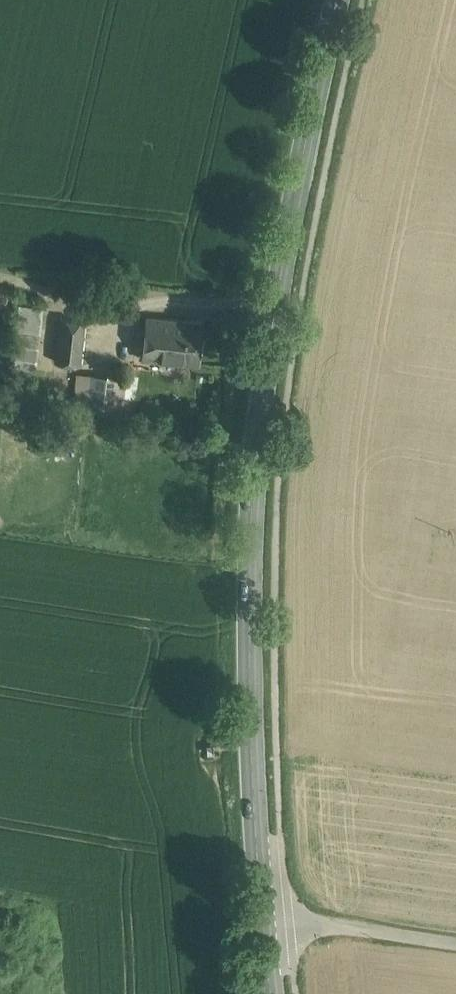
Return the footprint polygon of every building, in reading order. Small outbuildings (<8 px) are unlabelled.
[(173,321),(148,318),(144,359),(170,361),(173,321)] [(84,323),(61,320),(56,363),(80,366),(84,323)] [(202,323),(173,321),(170,361),(198,363),(202,323)] [(40,334),(17,332),(15,389),(36,391),(40,334)] [(118,378),(78,375),(76,412),(137,416),(138,387),(117,386),(118,378)]
